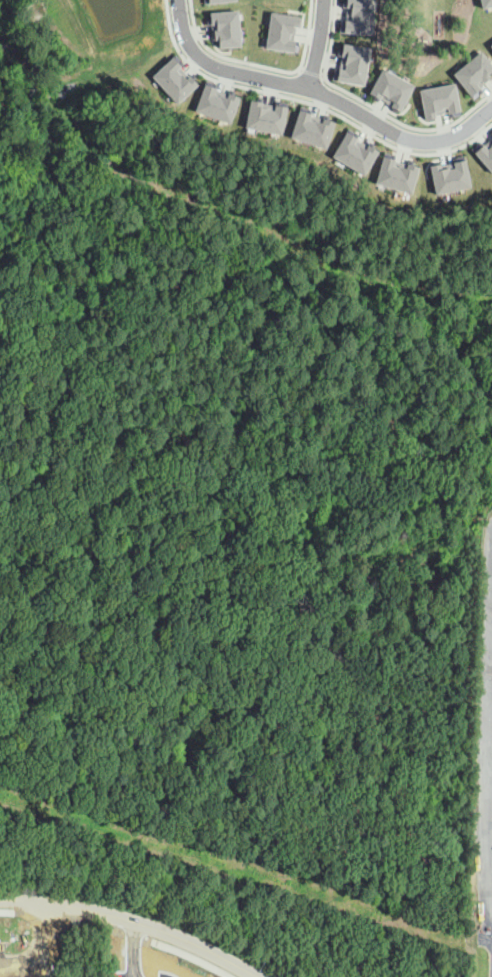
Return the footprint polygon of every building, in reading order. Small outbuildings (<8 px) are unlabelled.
[(377,0),(346,0),(344,30),(374,33),(377,0)] [(491,8),(491,0),(481,0),(483,10),(491,8)] [(209,11),(211,25),(214,24),(216,38),(219,37),(220,46),(244,43),(240,8),(209,11)] [(265,46),(270,10),(301,15),(300,24),(296,24),(294,38),(298,39),(296,51),(265,46)] [(363,83),(369,47),(340,42),(333,77),(363,83)] [(483,88),(479,83),(491,72),(491,64),(480,51),(454,72),(474,96),(483,88)] [(175,102),(152,75),(176,55),(182,63),(179,65),(188,76),(193,72),(200,81),(175,102)] [(413,83),(381,66),(367,93),(399,110),(413,83)] [(226,126),(192,111),(205,81),(217,86),(216,90),(228,96),(230,92),(239,96),(226,126)] [(455,82),(420,89),(425,118),(461,111),(455,82)] [(280,137),(243,129),(250,97),(264,100),(263,104),(277,108),(278,104),(288,106),(280,137)] [(325,150),(288,137),(299,107),(312,112),(311,115),(324,120),(326,116),(335,119),(325,150)] [(363,177),(331,156),(348,129),(360,137),(358,140),(370,148),(372,145),(380,150),(363,177)] [(488,145),(491,142),(491,173),(474,150),(485,141),(488,145)] [(410,197),(373,184),(384,154),(397,158),(396,162),(409,167),(411,163),(420,166),(410,197)] [(470,190),(432,197),(426,165),(440,163),(441,167),(455,164),(454,160),(464,158),(470,190)]
